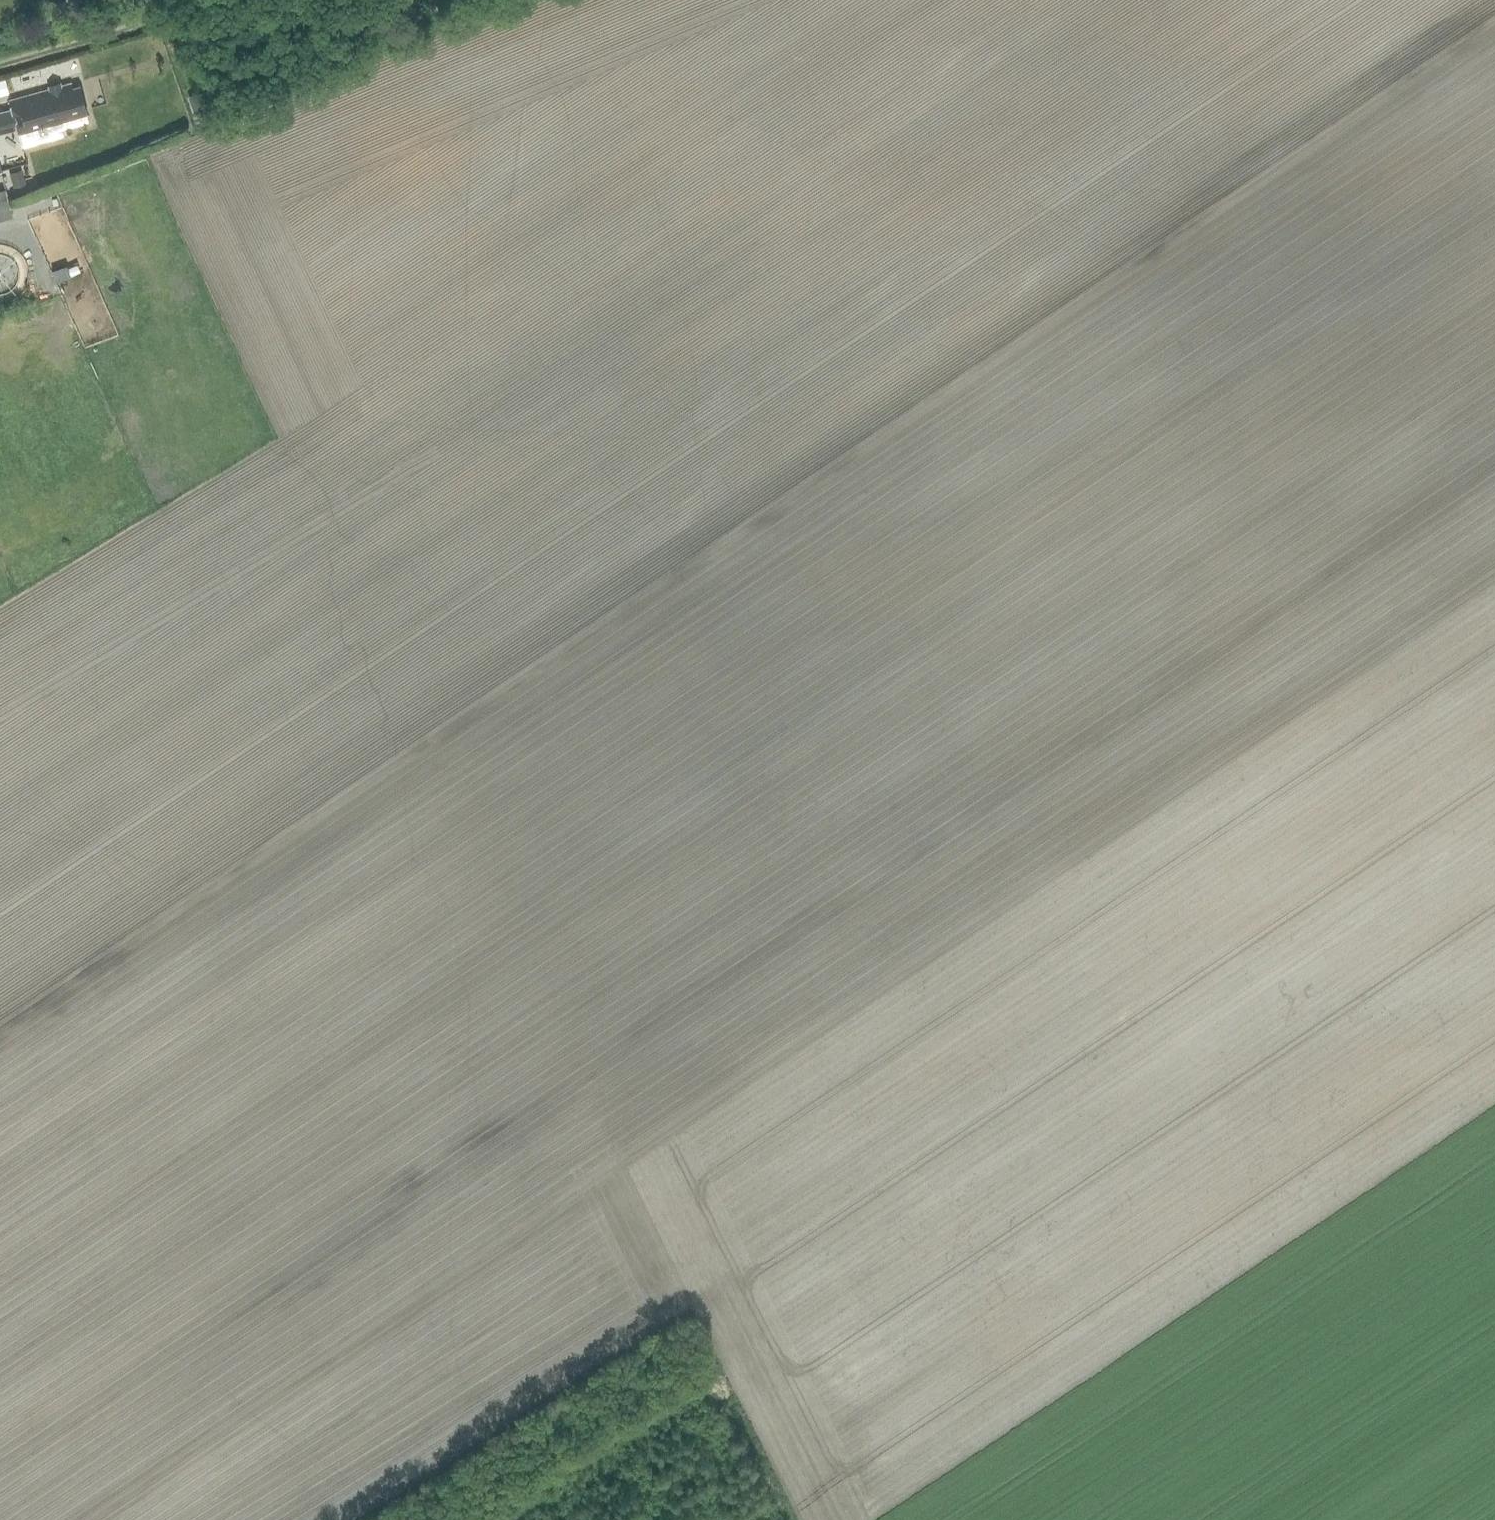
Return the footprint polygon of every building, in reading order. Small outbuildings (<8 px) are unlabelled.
[(13,111),(0,114),(0,134),(19,128),(24,146),(67,133),(66,128),(88,122),(77,82),(10,102),(13,111)] [(193,114),(203,111),(198,95),(188,99),(193,114)] [(24,184),(20,169),(8,172),(12,187),(24,184)] [(0,191),(0,212),(11,209),(6,190),(0,191)]
